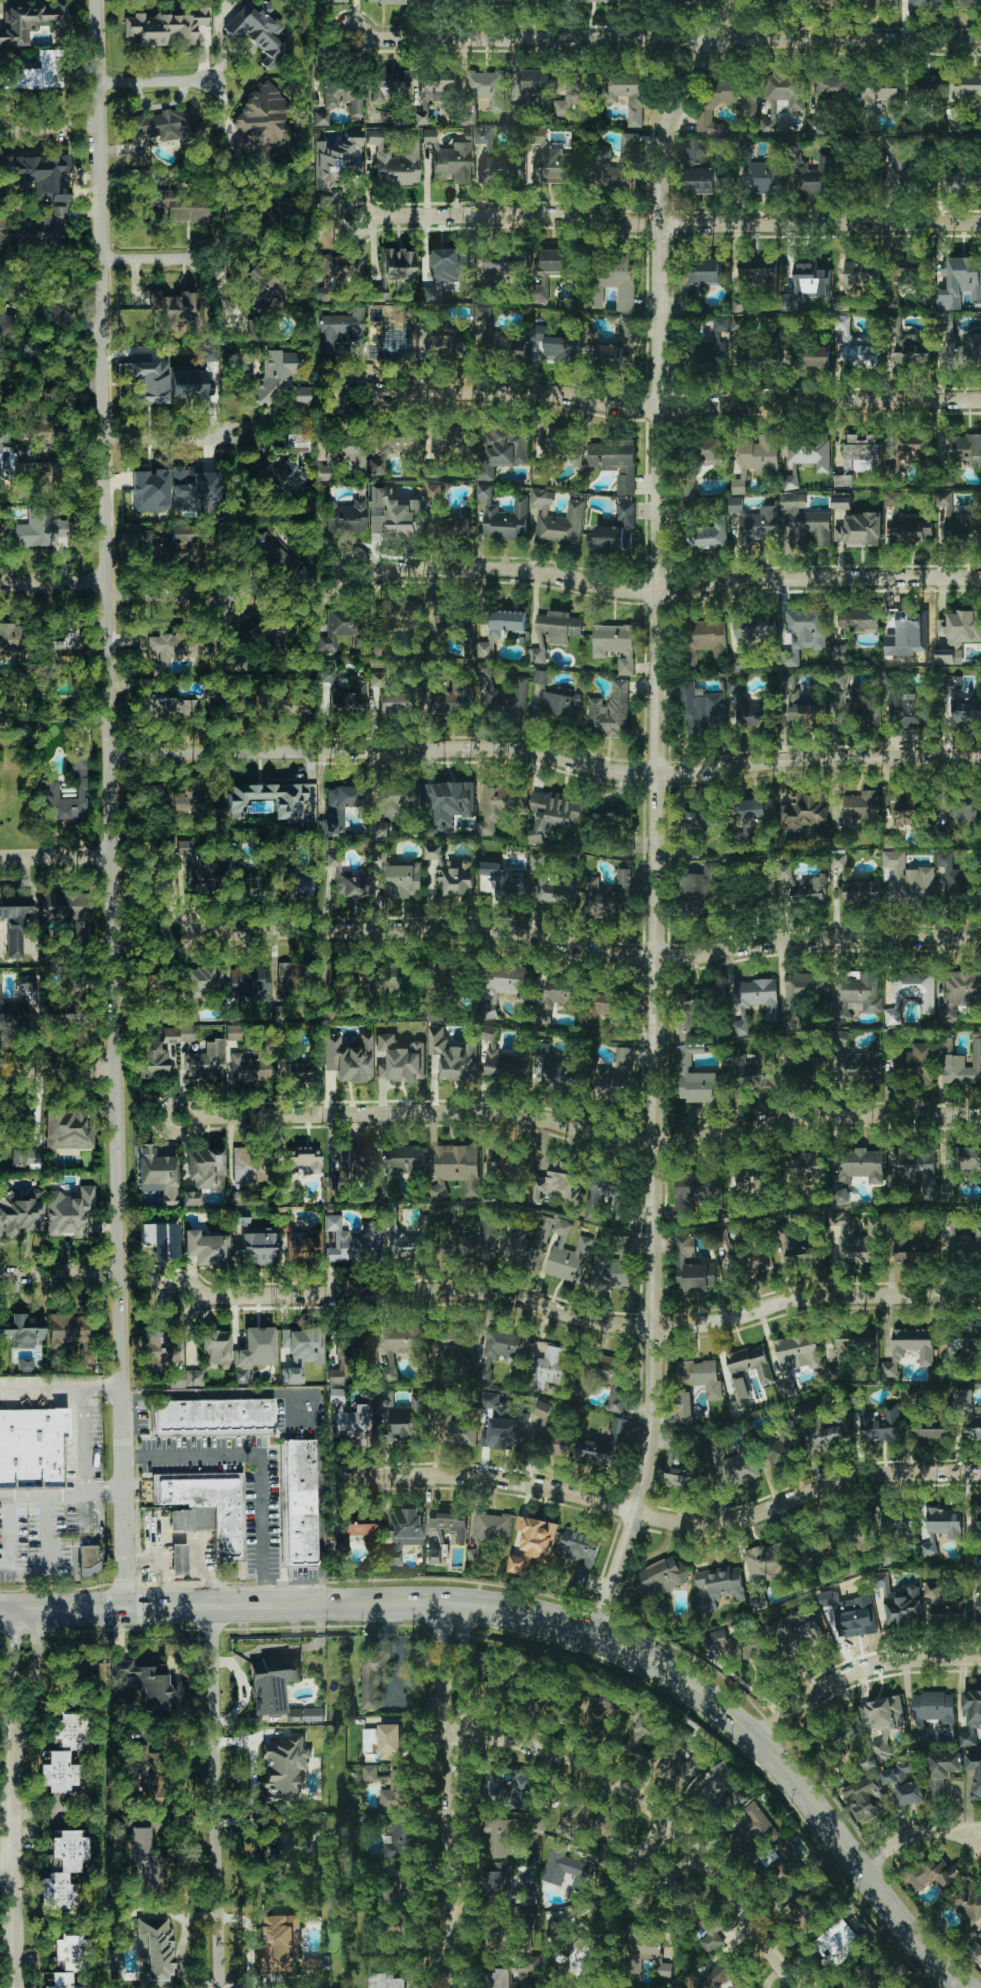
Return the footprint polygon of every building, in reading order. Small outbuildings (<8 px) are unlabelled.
[(28,29),(37,29),(37,26),(66,26),(66,0),(52,0),(52,6),(3,6),(3,30),(0,30),(0,45),(28,45),(28,29)] [(234,39),(241,31),(266,54),(259,62),(267,70),(287,49),(273,36),(283,26),(268,12),(272,8),(264,0),(260,0),(252,8),(246,3),(222,28),(234,39)] [(908,10),(946,9),(946,0),(908,0),(908,10)] [(959,8),(980,7),(980,0),(959,0),(959,8)] [(137,44),(194,44),(194,25),(207,25),(207,7),(188,8),(188,13),(133,14),(133,16),(123,17),(123,36),(137,36),(137,44)] [(61,88),(61,49),(38,49),(37,68),(7,67),(6,87),(61,88)] [(411,69),(372,69),(372,90),(401,91),(401,111),(394,111),(394,124),(408,125),(409,105),(411,105),(411,69)] [(548,70),(521,69),(521,94),(547,95),(548,70)] [(491,97),(490,112),(504,112),(504,72),(465,71),(465,96),(491,97)] [(423,101),(444,101),(444,90),(455,90),(455,72),(424,72),(423,101)] [(627,126),(642,127),(643,107),(648,107),(649,74),(603,73),(602,102),(617,103),(617,96),(628,97),(627,126)] [(804,111),(804,74),(765,74),(765,100),(788,100),(787,111),(804,111)] [(849,74),(816,76),(817,101),(850,99),(849,74)] [(944,76),(909,76),(910,99),(944,98),(944,76)] [(361,117),(362,83),(324,82),(323,103),(336,103),(336,100),(349,100),(348,116),(361,117)] [(757,117),(757,82),(711,82),(711,102),(739,103),(739,116),(757,117)] [(553,116),(570,116),(570,105),(589,105),(589,83),(565,83),(565,100),(553,101),(553,116)] [(283,91),(270,91),(270,84),(259,85),(259,90),(236,91),(238,156),(274,156),(274,137),(284,137),(283,91)] [(886,116),(899,116),(899,86),(863,87),(863,106),(874,106),(873,100),(885,100),(886,116)] [(767,119),(763,120),(764,131),(779,130),(778,100),(767,101),(767,119)] [(204,133),(202,121),(191,122),(190,107),(159,110),(159,113),(126,116),(128,141),(204,133)] [(425,110),(413,110),(413,124),(425,124),(425,110)] [(325,111),(313,112),(313,125),(325,125),(325,111)] [(490,153),(490,128),(473,127),(473,144),(485,144),(485,153),(490,153)] [(546,129),(529,127),(528,139),(545,141),(546,129)] [(432,179),(451,179),(451,182),(470,182),(470,141),(451,142),(452,148),(436,148),(436,128),(421,128),(421,144),(432,144),(432,179)] [(418,183),(417,133),(403,134),(403,155),(393,155),(393,144),(383,144),(383,136),(368,136),(368,144),(375,144),(375,183),(418,183)] [(622,155),(639,155),(639,133),(622,133),(622,155)] [(609,166),(610,151),(598,151),(597,187),(636,187),(636,166),(609,166)] [(579,183),(579,154),(534,153),(533,182),(579,183)] [(794,192),(829,193),(830,153),(818,153),(818,170),(807,169),(808,162),(795,161),(794,192)] [(476,157),(476,177),(491,177),(491,181),(523,180),(523,155),(476,157)] [(887,167),(888,184),(911,184),(911,166),(905,167),(905,157),(895,157),(895,166),(887,167)] [(743,192),(781,193),(782,163),(744,162),(743,192)] [(968,192),(969,172),(945,171),(945,191),(968,192)] [(64,186),(48,187),(49,205),(64,204),(64,186)] [(167,221),(208,222),(208,199),(176,199),(176,189),(144,188),(144,215),(159,215),(159,207),(167,207),(167,221)] [(66,206),(53,206),(53,214),(35,214),(35,221),(10,221),(10,243),(58,243),(58,240),(66,240),(66,206)] [(429,283),(469,282),(468,248),(429,249),(429,283)] [(382,250),(383,282),(415,281),(414,249),(382,250)] [(574,276),(575,250),(538,250),(537,299),(548,299),(548,275),(574,276)] [(363,275),(361,253),(319,255),(320,278),(363,275)] [(961,309),(961,291),(972,291),(972,300),(980,300),(980,257),(948,257),(948,289),(937,289),(937,309),(961,309)] [(739,259),(739,283),(777,282),(776,258),(739,259)] [(616,310),(633,311),(635,261),(602,259),(600,287),(617,287),(616,310)] [(720,284),(720,260),(683,259),(683,314),(695,314),(695,284),(720,284)] [(879,287),(879,261),(845,261),(844,287),(879,287)] [(270,294),(281,302),(290,290),(256,264),(241,283),(251,291),(245,299),(258,310),(270,294)] [(199,327),(198,293),(162,294),(162,290),(147,290),(148,309),(162,308),(163,328),(199,327)] [(319,314),(318,355),(349,355),(349,341),(335,341),(335,334),(345,334),(345,339),(363,340),(364,305),(351,305),(351,315),(319,314)] [(490,332),(490,306),(475,306),(475,320),(489,320),(489,358),(526,358),(526,339),(513,339),(513,332),(490,332)] [(6,354),(17,318),(0,313),(0,352),(6,354)] [(850,315),(836,315),(835,331),(842,331),(841,367),(877,367),(878,338),(850,337),(850,315)] [(746,318),(714,316),(713,331),(731,332),(730,353),(744,353),(746,318)] [(633,368),(633,319),(619,319),(619,344),(586,344),(586,367),(633,368)] [(551,325),(535,325),(535,360),(580,361),(580,337),(551,337),(551,325)] [(450,335),(428,335),(427,354),(466,354),(466,328),(450,328),(450,335)] [(966,333),(966,347),(955,347),(955,329),(942,329),(941,364),(980,364),(980,333),(966,333)] [(928,364),(929,343),(919,343),(920,334),(897,333),(896,363),(928,364)] [(373,357),(407,356),(407,337),(373,338),(373,357)] [(721,343),(702,343),(702,359),(722,359),(721,343)] [(829,347),(805,346),(805,368),(829,368),(829,347)] [(780,365),(778,347),(757,349),(758,366),(780,365)] [(299,352),(264,350),(262,385),(252,385),(251,402),(277,403),(278,391),(290,392),(290,402),(309,403),(309,387),(292,386),(293,370),(298,370),(299,352)] [(168,369),(168,360),(147,360),(147,353),(132,353),(131,401),(168,402),(168,397),(204,397),(204,370),(168,369)] [(473,456),(472,426),(433,427),(434,448),(461,447),(462,457),(473,456)] [(525,465),(523,426),(482,428),(483,445),(488,445),(488,462),(476,462),(477,480),(495,479),(494,466),(525,465)] [(532,476),(547,477),(547,459),(571,460),(571,469),(581,469),(582,447),(569,446),(570,429),(545,428),(543,461),(533,460),(532,476)] [(413,458),(414,433),(376,432),(375,458),(368,457),(367,472),(384,473),(385,457),(413,458)] [(307,433),(285,433),(285,451),(282,458),(275,454),(263,477),(294,493),(304,473),(297,469),(296,452),(308,451),(307,433)] [(365,471),(364,434),(326,435),(327,461),(342,460),(342,467),(353,467),(353,472),(365,471)] [(732,494),(746,494),(746,471),(778,471),(777,434),(758,434),(759,444),(739,444),(739,479),(731,479),(732,494)] [(877,472),(878,435),(866,434),(866,440),(857,440),(857,435),(845,434),(844,471),(877,472)] [(948,436),(949,464),(980,463),(980,434),(948,436)] [(719,466),(724,443),(701,439),(696,461),(719,466)] [(589,441),(589,469),(617,469),(617,494),(635,495),(635,441),(589,441)] [(829,472),(829,442),(786,443),(787,463),(816,463),(816,472),(829,472)] [(52,462),(31,461),(30,492),(51,492),(52,462)] [(172,496),(182,496),(183,512),(219,511),(218,471),(201,472),(201,465),(171,466),(172,496)] [(131,512),(168,511),(167,468),(153,468),(153,471),(131,471),(131,512)] [(781,477),(783,490),(799,488),(797,474),(781,477)] [(491,538),(526,539),(528,497),(514,496),(514,512),(498,512),(498,505),(491,505),(492,484),(476,484),(476,498),(485,499),(484,535),(491,535),(491,538)] [(369,535),(423,534),(423,521),(417,521),(416,513),(410,513),(410,505),(399,505),(399,499),(387,499),(386,487),(369,487),(369,510),(369,535)] [(536,540),(581,543),(583,500),(568,499),(567,517),(547,516),(548,505),(554,505),(555,490),(531,489),(530,506),(538,506),(536,540)] [(899,506),(899,492),(885,491),(885,505),(899,506)] [(851,508),(851,492),(832,493),(833,509),(851,508)] [(780,508),(805,509),(805,494),(780,493),(780,508)] [(980,539),(980,514),(953,515),(952,495),(940,495),(940,508),(944,508),(944,540),(980,539)] [(357,532),(357,527),(365,527),(365,497),(352,497),(352,505),(331,505),(331,515),(326,515),(326,532),(357,532)] [(739,512),(740,545),(778,545),(777,505),(759,506),(759,513),(742,513),(742,497),(728,497),(728,513),(739,512)] [(633,550),(634,502),(616,501),(616,527),(596,526),(595,549),(633,550)] [(67,536),(67,519),(58,519),(58,507),(29,507),(29,518),(9,518),(9,545),(56,545),(56,536),(67,536)] [(830,545),(830,510),(789,511),(789,547),(805,547),(805,532),(812,532),(813,545),(830,545)] [(726,547),(725,514),(710,515),(711,526),(696,526),(695,513),(684,514),(685,549),(726,547)] [(834,526),(834,541),(846,541),(846,547),(881,546),(881,513),(845,513),(845,526),(834,526)] [(470,518),(443,518),(443,538),(469,538),(470,518)] [(933,541),(932,521),(890,522),(890,542),(933,541)] [(595,526),(585,526),(584,548),(594,548),(595,526)] [(153,529),(135,530),(136,561),(173,560),(172,542),(196,541),(195,527),(171,529),(171,536),(153,537),(153,529)] [(290,575),(301,565),(265,528),(248,544),(275,572),(282,566),(290,575)] [(421,600),(388,602),(389,630),(408,629),(408,638),(422,638),(421,600)] [(879,630),(879,610),(839,609),(838,629),(879,630)] [(526,612),(490,610),(488,642),(477,641),(476,656),(493,657),(494,638),(502,639),(503,630),(525,632),(526,612)] [(548,644),(568,645),(568,636),(581,636),(582,617),(570,617),(571,611),(549,610),(548,644)] [(826,649),(826,610),(788,610),(788,646),(781,646),(781,666),(799,666),(799,649),(826,649)] [(947,611),(947,619),(937,619),(937,632),(947,632),(947,646),(961,646),(961,642),(980,642),(980,611),(947,611)] [(539,633),(539,648),(545,648),(545,641),(548,641),(548,613),(536,613),(536,633),(539,633)] [(336,636),(346,636),(346,614),(326,614),(326,636),(316,636),(315,651),(335,652),(336,636)] [(775,640),(775,615),(735,616),(735,641),(775,640)] [(4,662),(5,655),(18,656),(21,622),(0,620),(0,662),(4,662)] [(690,621),(691,649),(713,649),(714,656),(726,656),(725,621),(690,621)] [(633,675),(634,626),(593,624),(592,658),(606,658),(606,651),(624,651),(624,658),(618,658),(618,675),(633,675)] [(144,660),(163,660),(163,655),(197,656),(198,635),(145,633),(144,660)] [(846,659),(845,645),(834,645),(835,660),(846,659)] [(529,649),(530,663),(545,662),(545,648),(529,649)] [(936,663),(962,664),(962,650),(936,649),(936,663)] [(731,658),(731,673),(744,673),(744,658),(731,658)] [(527,677),(514,677),(513,692),(490,691),(491,662),(477,661),(477,676),(487,676),(486,712),(526,713),(527,677)] [(334,667),(319,667),(319,686),(316,686),(316,712),(335,712),(335,681),(334,681),(334,667)] [(548,685),(550,671),(535,669),(533,683),(548,685)] [(849,673),(838,670),(835,686),(846,688),(849,673)] [(370,714),(415,713),(414,689),(383,690),(383,673),(369,673),(370,714)] [(961,694),(961,677),(940,676),(940,692),(952,692),(951,724),(980,724),(980,695),(961,694)] [(627,679),(609,679),(609,698),(588,698),(588,736),(627,736),(627,679)] [(366,681),(350,680),(349,693),(337,692),(336,713),(364,715),(366,681)] [(726,692),(736,692),(737,680),(726,680),(726,692)] [(427,713),(473,714),(473,681),(450,681),(450,686),(427,685),(427,713)] [(557,693),(544,690),(539,711),(577,719),(582,696),(570,693),(571,689),(558,687),(557,693)] [(813,704),(799,704),(799,688),(788,689),(789,720),(814,719),(813,704)] [(924,726),(924,719),(929,719),(930,692),(889,691),(888,725),(924,726)] [(841,702),(841,723),(878,723),(878,692),(859,692),(859,702),(841,702)] [(194,719),(195,699),(155,697),(154,717),(194,719)] [(736,702),(735,724),(770,726),(771,703),(736,702)] [(86,762),(70,761),(69,777),(75,777),(75,798),(56,797),(56,781),(41,781),(40,817),(85,817),(86,762)] [(404,820),(404,811),(421,811),(421,782),(390,783),(391,797),(380,797),(380,820),(404,820)] [(433,783),(434,824),(454,824),(454,817),(474,816),(473,782),(433,783)] [(225,785),(226,812),(246,811),(245,798),(273,797),(274,820),(301,819),(300,810),(310,810),(309,783),(225,785)] [(149,785),(150,813),(202,813),(202,785),(183,785),(183,791),(163,792),(163,785),(149,785)] [(477,837),(495,836),(495,822),(502,822),(502,813),(526,812),(525,785),(483,786),(484,821),(477,821),(477,837)] [(326,819),(320,819),(320,833),(343,832),(343,806),(358,806),(358,786),(326,786),(326,819)] [(553,824),(578,829),(584,799),(533,789),(530,806),(538,807),(531,842),(542,844),(544,834),(551,836),(553,824)] [(846,795),(845,807),(842,807),(842,818),(878,819),(879,790),(860,789),(860,796),(846,795)] [(781,828),(813,828),(813,832),(825,831),(825,793),(792,793),(792,804),(781,804),(781,828)] [(886,826),(921,826),(920,794),(907,795),(907,802),(894,803),(894,813),(886,813),(886,826)] [(949,821),(980,821),(980,807),(976,807),(976,797),(948,797),(949,821)] [(774,817),(773,798),(742,799),(742,818),(774,817)] [(632,805),(597,804),(596,825),(632,826),(632,805)] [(685,828),(718,827),(717,806),(685,807),(685,828)] [(371,836),(388,836),(388,822),(371,822),(371,836)] [(934,868),(905,868),(905,851),(882,851),(882,867),(893,867),(893,880),(886,880),(886,899),(933,899),(934,868)] [(952,852),(936,852),(935,866),(943,866),(943,880),(938,880),(937,893),(971,894),(971,869),(952,869),(952,852)] [(831,868),(847,868),(846,853),(830,853),(831,868)] [(530,872),(543,872),(543,854),(530,854),(530,872)] [(185,890),(212,890),(212,856),(185,856),(185,890)] [(367,896),(366,870),(340,870),(340,856),(325,857),(326,866),(333,866),(333,896),(367,896)] [(445,895),(473,896),(474,860),(445,859),(445,860),(438,860),(438,885),(445,885),(445,895)] [(156,893),(170,893),(171,862),(157,862),(156,893)] [(497,901),(521,901),(521,876),(509,876),(508,869),(499,869),(499,862),(480,862),(480,893),(490,892),(490,880),(497,880),(497,901)] [(705,917),(705,885),(720,884),(719,862),(702,862),(702,874),(683,874),(684,917),(705,917)] [(230,898),(258,897),(257,876),(241,877),(241,864),(229,864),(230,898)] [(778,901),(825,901),(825,876),(793,876),(793,864),(778,864),(778,901)] [(381,896),(420,897),(421,866),(382,865),(381,896)] [(631,868),(618,868),(617,887),(599,886),(600,875),(586,875),(585,916),(630,917),(631,868)] [(283,899),(312,899),(312,875),(283,876),(283,899)] [(575,906),(577,882),(536,877),(534,901),(575,906)] [(757,899),(774,899),(773,878),(756,878),(757,899)] [(879,903),(880,879),(844,878),(843,902),(879,903)] [(40,891),(40,919),(74,919),(74,944),(89,944),(89,915),(80,915),(80,891),(40,891)] [(298,962),(278,961),(277,990),(287,990),(287,983),(298,983),(298,962)] [(440,986),(465,985),(465,963),(439,964),(440,986)] [(529,1004),(532,968),(488,964),(485,998),(490,999),(490,1004),(482,1004),(481,1019),(493,1020),(496,993),(514,994),(513,1002),(529,1004)] [(255,995),(255,1001),(264,1001),(264,965),(228,965),(228,995),(255,995)] [(979,976),(979,971),(943,971),(944,1008),(938,1008),(938,1023),(957,1023),(957,1005),(980,1005),(980,976),(979,976)] [(935,1014),(933,972),(892,973),(893,1008),(885,1009),(885,1025),(901,1024),(900,998),(920,997),(921,1014),(935,1014)] [(1,973),(0,973),(0,1026),(25,1025),(24,1016),(42,1015),(40,990),(20,991),(20,1001),(2,1002),(1,973)] [(19,988),(39,987),(38,973),(18,974),(19,988)] [(829,973),(784,974),(784,1000),(829,999),(829,973)] [(882,1012),(882,997),(878,997),(878,973),(841,973),(841,1009),(863,1009),(863,1012),(882,1012)] [(580,1012),(583,982),(547,978),(543,1015),(556,1016),(557,1010),(580,1012)] [(779,1021),(775,978),(732,982),(735,1006),(738,1006),(739,1019),(733,1020),(734,1036),(748,1035),(745,1005),(764,1004),(765,1022),(779,1021)] [(685,987),(686,1011),(723,1010),(722,987),(685,987)] [(621,1040),(628,997),(592,991),(587,1016),(612,1021),(609,1038),(621,1040)] [(442,1005),(427,1006),(427,1021),(443,1020),(442,1005)] [(679,1016),(679,1040),(692,1040),(691,1016),(679,1016)] [(194,1040),(194,1026),(161,1026),(160,1042),(176,1042),(177,1040),(194,1040)] [(429,1055),(441,1054),(441,1081),(476,1080),(476,1044),(447,1045),(447,1026),(429,1026),(429,1055)] [(321,1033),(322,1070),(335,1070),(335,1081),(371,1080),(370,1032),(356,1033),(357,1042),(340,1042),(339,1033),(321,1033)] [(485,1078),(530,1078),(530,1048),(516,1048),(516,1054),(496,1054),(496,1033),(485,1032),(485,1078)] [(424,1043),(397,1043),(397,1033),(375,1033),(376,1051),(388,1051),(388,1064),(376,1064),(376,1080),(424,1079),(424,1043)] [(980,1084),(980,1037),(972,1037),(972,1067),(965,1066),(965,1055),(953,1054),(953,1034),(942,1034),(942,1083),(980,1084)] [(229,1080),(272,1080),(272,1037),(257,1037),(257,1058),(242,1058),(242,1052),(229,1052),(229,1080)] [(205,1053),(184,1053),(185,1077),(224,1076),(224,1039),(204,1039),(205,1053)] [(165,1049),(159,1049),(159,1040),(138,1040),(139,1077),(166,1077),(165,1049)] [(932,1081),(932,1043),(913,1043),(913,1056),(892,1056),(892,1080),(932,1081)] [(618,1067),(632,1066),(631,1046),(617,1047),(618,1067)] [(841,1053),(842,1081),(882,1080),(881,1046),(867,1046),(867,1052),(841,1053)] [(738,1047),(724,1048),(726,1063),(739,1062),(738,1047)] [(307,1062),(297,1061),(298,1054),(284,1053),(284,1079),(306,1080),(307,1062)] [(774,1088),(773,1053),(755,1054),(756,1062),(733,1063),(733,1073),(746,1072),(746,1079),(755,1079),(756,1088),(774,1088)] [(829,1057),(787,1058),(787,1080),(829,1079),(829,1057)] [(577,1091),(578,1069),(567,1069),(568,1061),(543,1060),(542,1089),(577,1091)] [(595,1074),(594,1099),(628,1101),(629,1075),(595,1074)] [(85,1126),(85,1109),(44,1110),(45,1149),(93,1147),(92,1125),(85,1126)] [(431,1145),(431,1199),(446,1198),(446,1180),(464,1180),(465,1196),(479,1196),(478,1145),(431,1145)] [(338,1175),(326,1175),(326,1184),(358,1184),(358,1165),(370,1165),(370,1146),(338,1146),(338,1175)] [(425,1147),(385,1146),(385,1182),(401,1183),(401,1177),(424,1177),(425,1147)] [(319,1174),(320,1147),(284,1147),(282,1187),(290,1187),(291,1171),(306,1171),(306,1174),(319,1174)] [(935,1156),(918,1156),(918,1147),(898,1147),(898,1169),(889,1169),(889,1187),(922,1187),(922,1194),(934,1194),(935,1156)] [(946,1147),(945,1183),(939,1183),(938,1199),(954,1199),(955,1169),(970,1169),(970,1174),(980,1174),(980,1148),(946,1147)] [(24,1148),(11,1148),(11,1166),(24,1166),(24,1148)] [(39,1149),(27,1148),(26,1168),(39,1169),(39,1149)] [(223,1188),(222,1148),(185,1149),(186,1178),(193,1178),(194,1188),(223,1188)] [(233,1183),(268,1183),(267,1149),(232,1149),(233,1183)] [(868,1176),(868,1184),(883,1184),(883,1149),(839,1149),(839,1182),(849,1182),(849,1176),(868,1176)] [(795,1151),(794,1174),(824,1175),(825,1153),(795,1151)] [(579,1201),(583,1176),(575,1175),(577,1164),(549,1161),(547,1179),(534,1177),(531,1203),(541,1205),(542,1196),(579,1201)] [(675,1214),(690,1214),(690,1200),(712,1200),(712,1172),(675,1172),(675,1214)] [(624,1222),(626,1180),(588,1179),(587,1220),(599,1221),(600,1195),(613,1195),(612,1221),(624,1222)] [(85,1235),(85,1211),(93,1210),(93,1184),(78,1185),(78,1196),(60,1196),(60,1189),(45,1190),(45,1235),(85,1235)] [(181,1205),(200,1205),(199,1190),(181,1191),(181,1205)] [(41,1196),(0,1195),(0,1224),(3,1224),(3,1236),(18,1236),(18,1230),(41,1231),(41,1196)] [(553,1218),(540,1215),(534,1238),(519,1234),(524,1213),(515,1211),(504,1255),(541,1264),(553,1218)] [(324,1261),(377,1260),(376,1222),(365,1222),(365,1231),(341,1232),(341,1214),(323,1214),(324,1261)] [(838,1260),(882,1259),(881,1218),(868,1218),(868,1236),(855,1237),(854,1214),(831,1214),(832,1237),(838,1237),(838,1260)] [(432,1215),(419,1215),(419,1236),(405,1236),(405,1231),(390,1231),(390,1259),(432,1260),(432,1215)] [(278,1232),(286,1232),(286,1257),(317,1257),(317,1234),(291,1234),(291,1216),(278,1216),(278,1232)] [(444,1259),(495,1260),(496,1225),(489,1225),(490,1216),(480,1216),(480,1233),(444,1233),(444,1259)] [(553,1231),(568,1237),(573,1223),(558,1217),(553,1231)] [(975,1225),(975,1240),(955,1240),(955,1227),(959,1227),(959,1217),(947,1217),(946,1256),(980,1257),(980,1225),(975,1225)] [(139,1223),(140,1244),(150,1244),(151,1260),(177,1259),(176,1222),(139,1223)] [(772,1268),(769,1249),(741,1255),(740,1249),(731,1251),(727,1228),(709,1232),(712,1247),(718,1246),(720,1259),(728,1257),(731,1276),(772,1268)] [(227,1235),(198,1234),(198,1229),(183,1229),(183,1255),(193,1255),(193,1264),(227,1265),(227,1235)] [(934,1231),(922,1232),(923,1240),(910,1241),(910,1249),(894,1250),(894,1262),(935,1260),(934,1231)] [(581,1284),(594,1239),(580,1235),(575,1251),(553,1245),(545,1274),(581,1284)] [(677,1291),(716,1289),(715,1263),(697,1264),(695,1235),(676,1236),(677,1291)] [(630,1288),(630,1238),(618,1238),(618,1257),(615,1257),(596,1251),(596,1255),(592,1266),(592,1268),(586,1287),(590,1288),(630,1288)] [(825,1263),(825,1244),(797,1244),(797,1240),(786,1240),(786,1263),(825,1263)] [(49,1349),(61,1349),(61,1343),(81,1343),(81,1363),(89,1363),(89,1324),(79,1324),(79,1313),(49,1313),(49,1349)] [(33,1347),(33,1339),(39,1339),(39,1319),(26,1319),(26,1314),(0,1315),(0,1336),(10,1336),(10,1347),(33,1347)] [(426,1327),(386,1325),(383,1380),(395,1380),(396,1352),(413,1353),(412,1367),(424,1367),(426,1327)] [(244,1327),(244,1349),(232,1349),(233,1382),(248,1382),(248,1364),(276,1364),(276,1340),(272,1340),(272,1326),(244,1327)] [(947,1329),(949,1359),(980,1357),(980,1327),(947,1329)] [(932,1329),(892,1329),(892,1362),(881,1362),(881,1377),(897,1377),(897,1359),(904,1359),(904,1350),(919,1350),(919,1366),(932,1366),(932,1329)] [(229,1330),(201,1330),(201,1371),(170,1371),(169,1386),(203,1386),(204,1366),(228,1367),(229,1330)] [(323,1363),(323,1330),(280,1330),(280,1347),(289,1347),(289,1366),(301,1366),(301,1362),(323,1363)] [(529,1333),(487,1330),(484,1368),(477,1367),(476,1379),(489,1380),(491,1355),(512,1357),(510,1378),(525,1379),(529,1333)] [(878,1353),(877,1330),(836,1330),(836,1366),(826,1366),(826,1380),(843,1380),(842,1354),(878,1353)] [(774,1341),(784,1382),(777,1383),(781,1397),(796,1394),(790,1371),(823,1362),(814,1331),(774,1341)] [(376,1366),(374,1332),(335,1334),(337,1368),(327,1368),(327,1383),(345,1383),(344,1368),(376,1366)] [(159,1362),(179,1362),(179,1334),(142,1334),(142,1372),(159,1372),(159,1362)] [(726,1354),(731,1378),(744,1375),(743,1372),(756,1369),(760,1386),(773,1383),(764,1345),(726,1354)] [(566,1386),(572,1350),(545,1346),(543,1358),(537,1357),(533,1389),(543,1390),(544,1381),(554,1382),(553,1385),(566,1386)] [(720,1399),(718,1359),(676,1361),(677,1384),(705,1383),(706,1400),(720,1399)] [(608,1412),(624,1412),(624,1360),(583,1360),(583,1384),(608,1384),(608,1412)] [(279,1367),(280,1383),(301,1383),(300,1367),(279,1367)] [(729,1401),(731,1415),(747,1412),(744,1398),(750,1397),(745,1376),(733,1379),(737,1400),(729,1401)] [(328,1402),(342,1403),(342,1388),(329,1388),(328,1402)] [(972,1406),(972,1389),(954,1390),(955,1406),(964,1406),(964,1439),(980,1438),(980,1406),(972,1406)] [(424,1394),(411,1393),(411,1408),(393,1407),(393,1391),(377,1390),(377,1412),(389,1412),(388,1440),(424,1441),(424,1394)] [(693,1424),(692,1395),(677,1396),(678,1425),(693,1424)] [(273,1398),(153,1400),(154,1435),(274,1433),(273,1398)] [(533,1414),(547,1419),(552,1405),(538,1400),(533,1414)] [(64,1481),(0,1483),(0,1403),(63,1403),(64,1481)] [(335,1436),(354,1436),(354,1445),(372,1445),(372,1404),(355,1403),(355,1412),(335,1411),(335,1436)] [(884,1404),(884,1418),(863,1418),(863,1440),(900,1440),(900,1404),(884,1404)] [(809,1451),(847,1449),(846,1418),(832,1419),(833,1427),(822,1427),(821,1414),(808,1415),(808,1407),(794,1407),(795,1422),(808,1421),(809,1451)] [(480,1446),(525,1449),(527,1411),(518,1411),(518,1409),(496,1408),(495,1418),(491,1418),(490,1430),(481,1430),(480,1446)] [(915,1440),(951,1438),(950,1409),(938,1409),(938,1421),(914,1422),(915,1440)] [(628,1419),(613,1417),(609,1442),(578,1438),(575,1461),(620,1468),(628,1419)] [(444,1444),(474,1445),(476,1421),(445,1420),(444,1444)] [(804,1462),(794,1427),(777,1432),(779,1439),(765,1443),(772,1471),(804,1462)] [(570,1456),(571,1431),(545,1430),(544,1455),(570,1456)] [(315,1439),(280,1439),(281,1566),(316,1566),(315,1439)] [(738,1454),(715,1461),(723,1488),(761,1477),(750,1441),(735,1446),(738,1454)] [(699,1471),(667,1466),(664,1483),(696,1488),(699,1471)] [(152,1474),(152,1505),(170,1505),(170,1530),(214,1529),(214,1562),(241,1561),(240,1472),(152,1474)] [(970,1531),(980,1531),(980,1506),(970,1506),(970,1531)] [(935,1556),(935,1533),(946,1533),(946,1539),(960,1539),(961,1509),(928,1508),(927,1543),(922,1543),(922,1556),(935,1556)] [(421,1544),(420,1509),(392,1509),(392,1524),(380,1524),(381,1537),(389,1537),(389,1546),(379,1546),(379,1565),(401,1564),(400,1544),(421,1544)] [(467,1520),(459,1520),(459,1511),(439,1510),(439,1518),(430,1518),(430,1529),(456,1530),(456,1544),(466,1544),(467,1520)] [(917,1511),(881,1510),(880,1535),(916,1535),(917,1511)] [(511,1511),(472,1516),(476,1548),(466,1549),(468,1566),(486,1564),(483,1540),(514,1536),(511,1511)] [(332,1551),(348,1550),(348,1535),(361,1535),(361,1544),(374,1544),(374,1513),(341,1513),(342,1534),(331,1534),(332,1551)] [(558,1522),(519,1516),(516,1529),(525,1530),(521,1556),(510,1555),(507,1572),(529,1576),(532,1558),(551,1562),(558,1522)] [(600,1537),(566,1527),(558,1557),(571,1560),(572,1556),(580,1558),(573,1585),(586,1589),(600,1537)] [(433,1541),(431,1548),(441,1550),(444,1530),(437,1529),(435,1542),(433,1541)] [(752,1584),(792,1574),(783,1540),(743,1551),(752,1584)] [(802,1568),(833,1566),(832,1542),(800,1543),(802,1568)] [(186,1543),(171,1543),(171,1574),(186,1574),(186,1543)] [(78,1545),(79,1565),(99,1564),(98,1545),(78,1545)] [(427,1564),(441,1564),(441,1549),(427,1549),(427,1564)] [(966,1565),(980,1564),(980,1549),(965,1550),(966,1565)] [(690,1581),(684,1566),(679,1569),(674,1556),(638,1569),(650,1598),(676,1588),(675,1586),(690,1581)] [(694,1572),(697,1587),(707,1585),(709,1596),(697,1598),(700,1613),(717,1610),(715,1602),(720,1601),(720,1595),(732,1593),(733,1600),(744,1598),(739,1565),(694,1572)] [(888,1626),(923,1621),(918,1585),(905,1587),(906,1591),(891,1593),(888,1573),(875,1575),(877,1588),(882,1587),(888,1626)] [(939,1583),(926,1583),(926,1621),(965,1622),(965,1602),(938,1601),(939,1583)] [(766,1629),(776,1646),(787,1639),(794,1650),(822,1634),(806,1605),(790,1614),(791,1615),(766,1629)] [(362,1709),(380,1709),(379,1673),(389,1673),(389,1655),(360,1656),(362,1709)] [(284,1709),(283,1682),(298,1681),(297,1656),(249,1658),(252,1714),(286,1713),(286,1723),(324,1721),(323,1707),(284,1709)] [(166,1665),(131,1666),(131,1659),(113,1660),(113,1677),(137,1676),(138,1710),(149,1710),(149,1716),(167,1715),(166,1665)] [(965,1732),(959,1732),(960,1747),(975,1746),(975,1724),(980,1724),(980,1691),(964,1691),(965,1732)] [(953,1692),(912,1693),(912,1720),(941,1720),(941,1727),(954,1727),(953,1692)] [(602,1730),(617,1706),(600,1695),(585,1720),(602,1730)] [(906,1727),(900,1696),(859,1703),(862,1720),(871,1719),(878,1761),(892,1759),(887,1731),(906,1727)] [(39,1792),(67,1792),(67,1784),(76,1784),(76,1764),(67,1764),(67,1749),(81,1749),(81,1706),(50,1706),(50,1741),(39,1741),(39,1792)] [(644,1736),(658,1742),(664,1726),(639,1717),(629,1743),(640,1747),(644,1736)] [(401,1760),(401,1749),(414,1750),(414,1732),(400,1732),(400,1724),(379,1724),(379,1760),(401,1760)] [(371,1751),(371,1743),(378,1743),(377,1729),(362,1729),(363,1751),(371,1751)] [(300,1805),(303,1769),(308,1770),(310,1750),(303,1749),(304,1735),(282,1733),(281,1744),(265,1743),(262,1782),(273,1783),(272,1791),(265,1790),(264,1802),(300,1805)] [(685,1791),(705,1762),(692,1753),(687,1761),(672,1751),(657,1772),(685,1791)] [(961,1771),(962,1753),(929,1752),(928,1796),(943,1796),(943,1778),(949,1778),(950,1771),(961,1771)] [(966,1753),(966,1770),(972,1770),(972,1799),(980,1799),(980,1753),(966,1753)] [(923,1803),(921,1782),(907,1783),(906,1773),(922,1772),(921,1757),(896,1759),(897,1768),(881,1770),(882,1785),(896,1784),(898,1805),(923,1803)] [(740,1778),(720,1759),(711,1770),(716,1775),(701,1791),(715,1805),(740,1778)] [(363,1781),(390,1781),(390,1789),(379,1789),(379,1812),(411,1812),(411,1773),(377,1773),(377,1765),(363,1765),(363,1781)] [(844,1787),(858,1822),(881,1813),(876,1800),(884,1797),(875,1774),(844,1787)] [(536,1791),(516,1790),(515,1809),(535,1809),(536,1791)] [(746,1800),(738,1790),(718,1805),(726,1815),(746,1800)] [(624,1827),(576,1797),(556,1830),(570,1839),(580,1823),(613,1844),(624,1827)] [(742,1825),(732,1833),(744,1849),(773,1827),(754,1800),(734,1815),(742,1825)] [(545,1816),(530,1814),(528,1829),(542,1832),(545,1816)] [(384,1844),(384,1859),(418,1859),(418,1819),(391,1819),(392,1844),(384,1844)] [(152,1826),(135,1826),(136,1895),(165,1894),(164,1854),(153,1854),(152,1826)] [(89,1857),(89,1836),(80,1836),(80,1830),(51,1830),(51,1858),(61,1858),(61,1871),(80,1871),(80,1857),(89,1857)] [(594,1864),(561,1854),(564,1843),(553,1840),(541,1880),(561,1886),(565,1873),(574,1876),(570,1889),(586,1894),(594,1864)] [(962,1876),(956,1864),(949,1868),(945,1860),(937,1865),(931,1856),(905,1872),(915,1890),(934,1880),(940,1889),(962,1876)] [(412,1868),(389,1872),(396,1907),(418,1902),(412,1868)] [(507,1898),(506,1870),(485,1872),(486,1899),(507,1898)] [(76,1883),(69,1883),(69,1872),(48,1872),(48,1878),(41,1878),(42,1913),(77,1912),(76,1883)] [(980,1920),(980,1888),(972,1880),(953,1901),(977,1924),(980,1920)] [(808,1915),(793,1900),(781,1911),(796,1926),(808,1915)] [(299,1915),(262,1915),(261,1956),(258,1956),(258,1972),(299,1972),(299,1915)] [(171,1917),(138,1918),(139,1986),(171,1985),(171,1917)] [(724,1943),(716,1931),(721,1928),(714,1917),(702,1925),(708,1934),(698,1940),(707,1954),(724,1943)] [(865,1945),(844,1918),(813,1942),(827,1959),(823,1962),(831,1972),(865,1945)] [(660,1960),(661,1939),(643,1937),(643,1925),(627,1924),(624,1967),(639,1968),(639,1959),(660,1960)] [(560,1964),(577,1977),(599,1948),(575,1930),(565,1944),(572,1949),(560,1964)] [(42,1987),(83,1987),(82,1936),(55,1936),(55,1960),(62,1960),(63,1972),(42,1972),(42,1987)] [(976,1942),(967,1951),(980,1963),(980,1946),(976,1942)] [(323,1957),(303,1958),(303,1971),(323,1970),(323,1957)] [(689,1987),(716,1987),(734,1973),(725,1961),(701,1981),(693,1971),(683,1980),(689,1987)] [(671,1977),(671,1963),(659,1963),(659,1977),(671,1977)] [(491,1987),(538,1987),(538,1975),(524,1975),(524,1972),(516,1972),(516,1982),(508,1982),(508,1969),(491,1969),(491,1987)] [(405,1978),(395,1978),(395,1972),(368,1972),(369,1987),(385,1987),(405,1987),(405,1978)]
